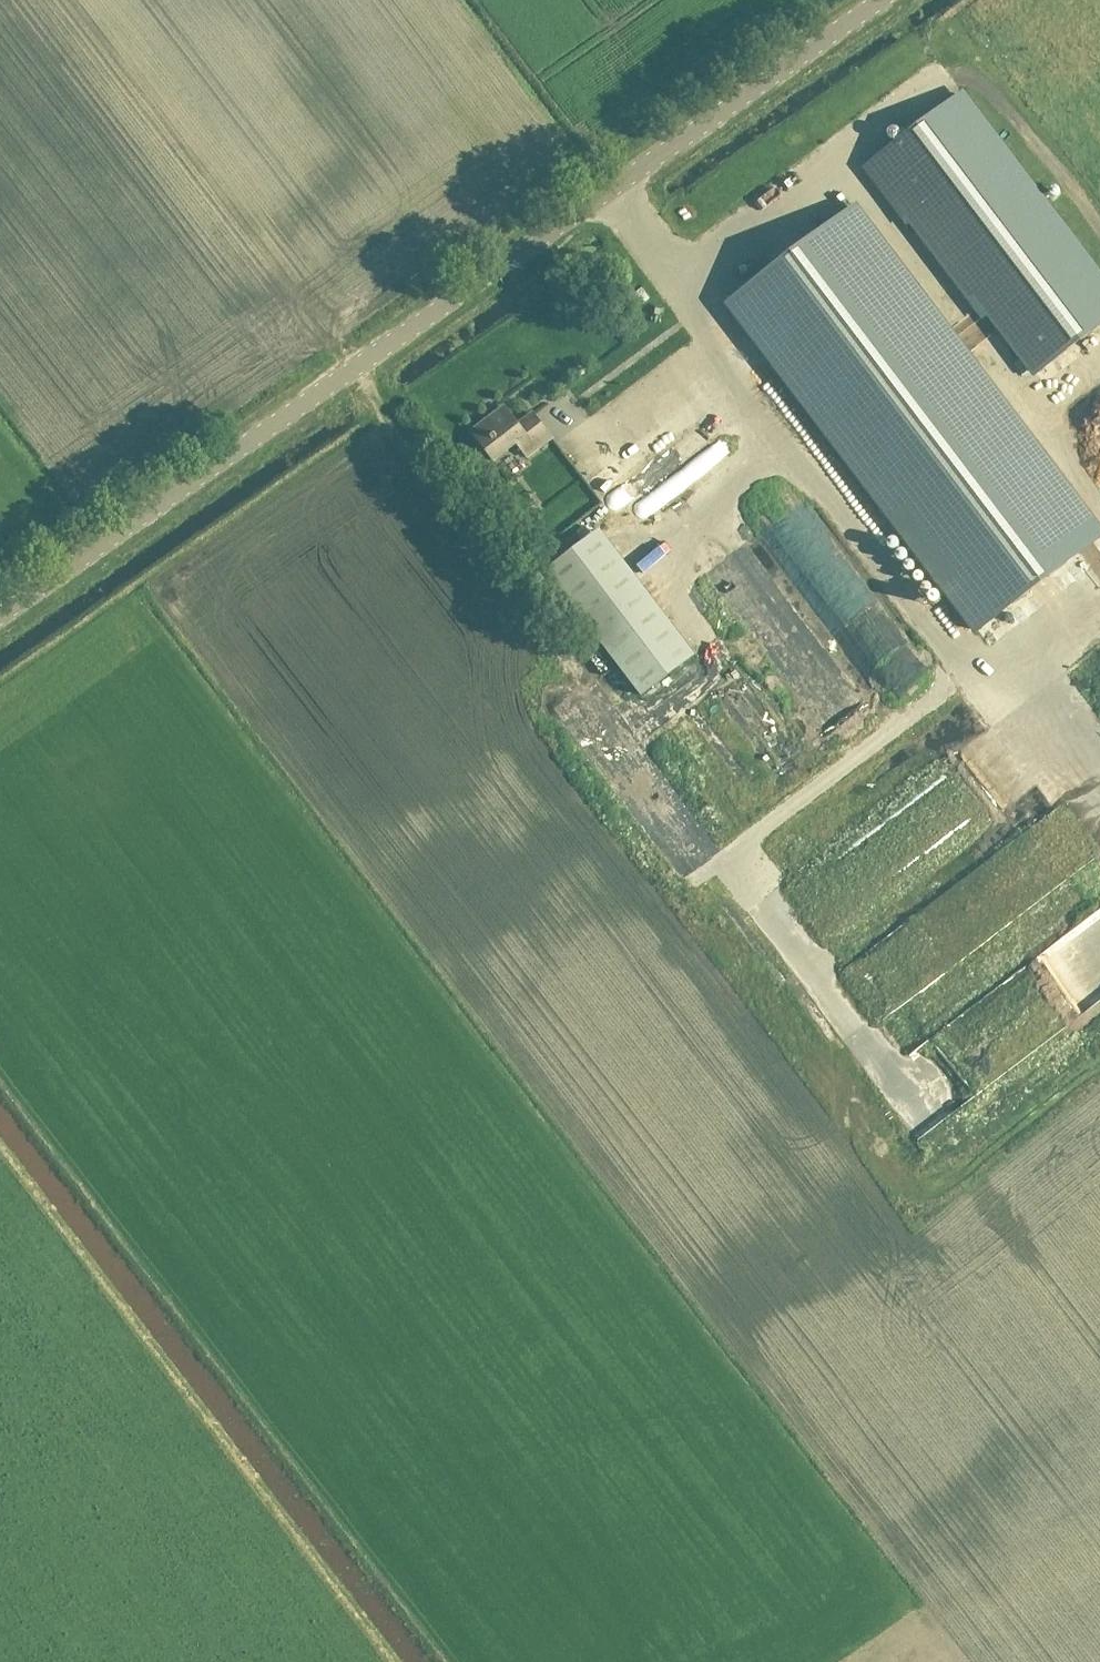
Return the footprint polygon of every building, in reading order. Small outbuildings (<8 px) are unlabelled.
[(961,97),(893,149),(899,157),(893,161),(896,165),(872,184),(905,227),(916,218),(1035,375),(1099,326),(1099,281),(961,97)] [(853,210),(728,305),(977,632),(1099,538),(1099,536),(853,210)] [(526,457),(551,438),(532,414),(517,425),(503,407),(471,432),(493,461),(516,443),(526,457)] [(630,675),(685,638),(597,510),(543,546),(630,675)] [(1032,826),(1060,807),(1055,800),(1027,819),(1032,826)]
